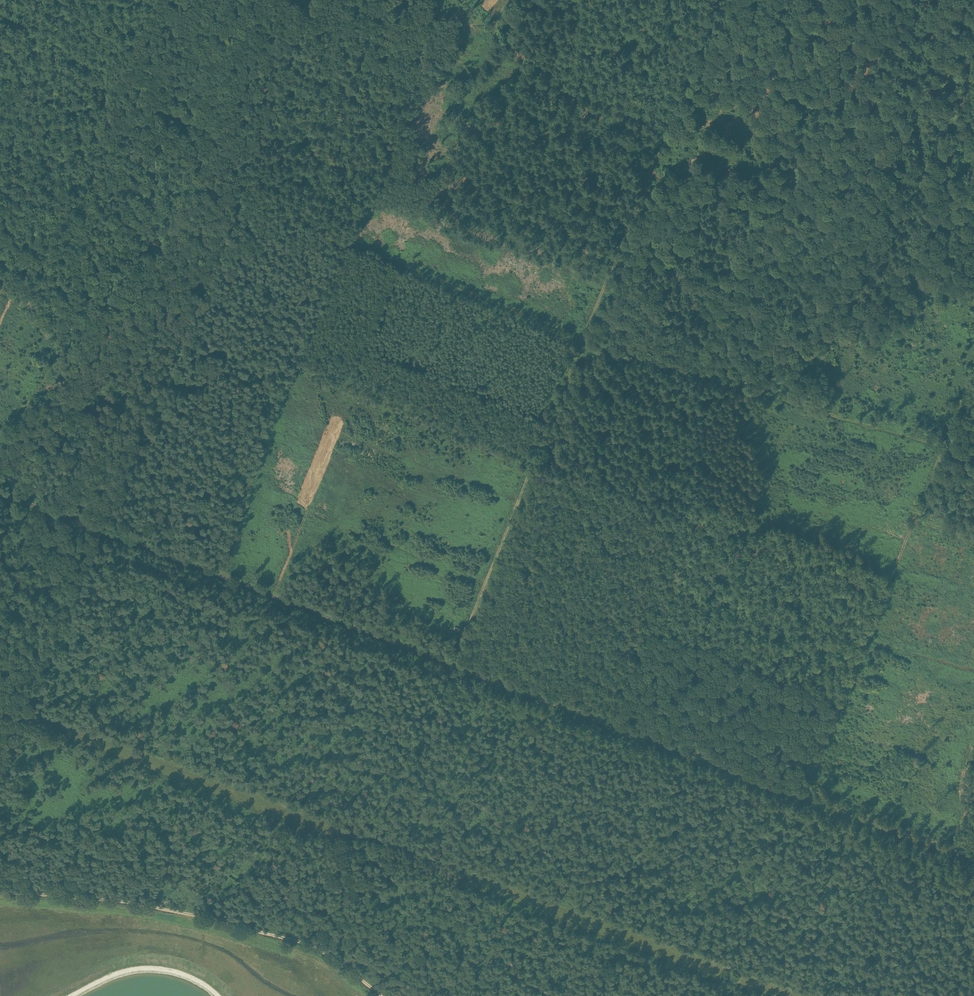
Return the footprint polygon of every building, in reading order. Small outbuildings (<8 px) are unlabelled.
[(452,634),(443,630),(440,636),(450,640),(452,634)]
